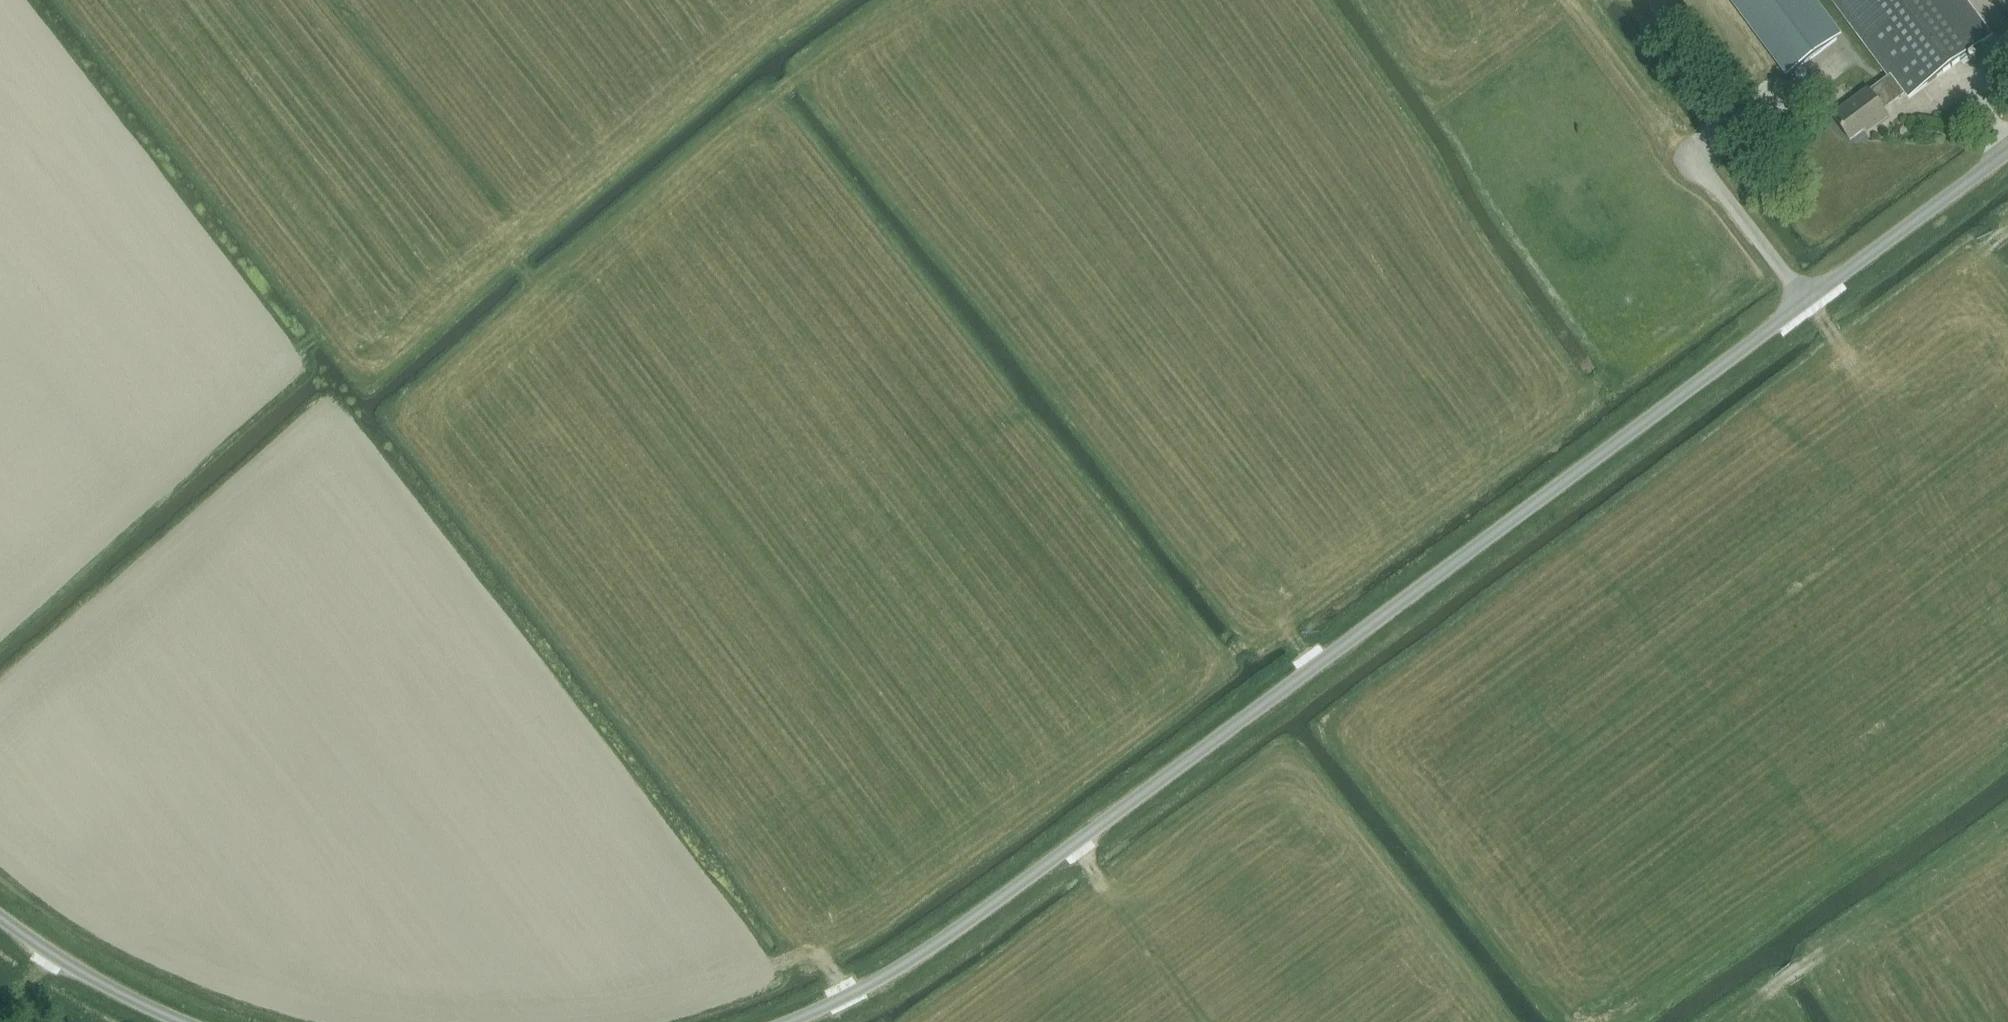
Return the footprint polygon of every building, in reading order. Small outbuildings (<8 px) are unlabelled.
[(1784,78),(1840,36),(1814,0),(1726,0),(1784,78)] [(1892,73),(1906,93),(1905,94),(1908,97),(1990,36),(1964,0),(1835,0),(1891,74),(1892,73)] [(2007,17),(2007,0),(1995,0),(2007,17)] [(1888,116),(1883,110),(1905,94),(1906,93),(1892,73),(1891,74),(1869,91),(1868,89),(1832,116),(1849,140),(1872,123),(1875,126),(1888,116)]
